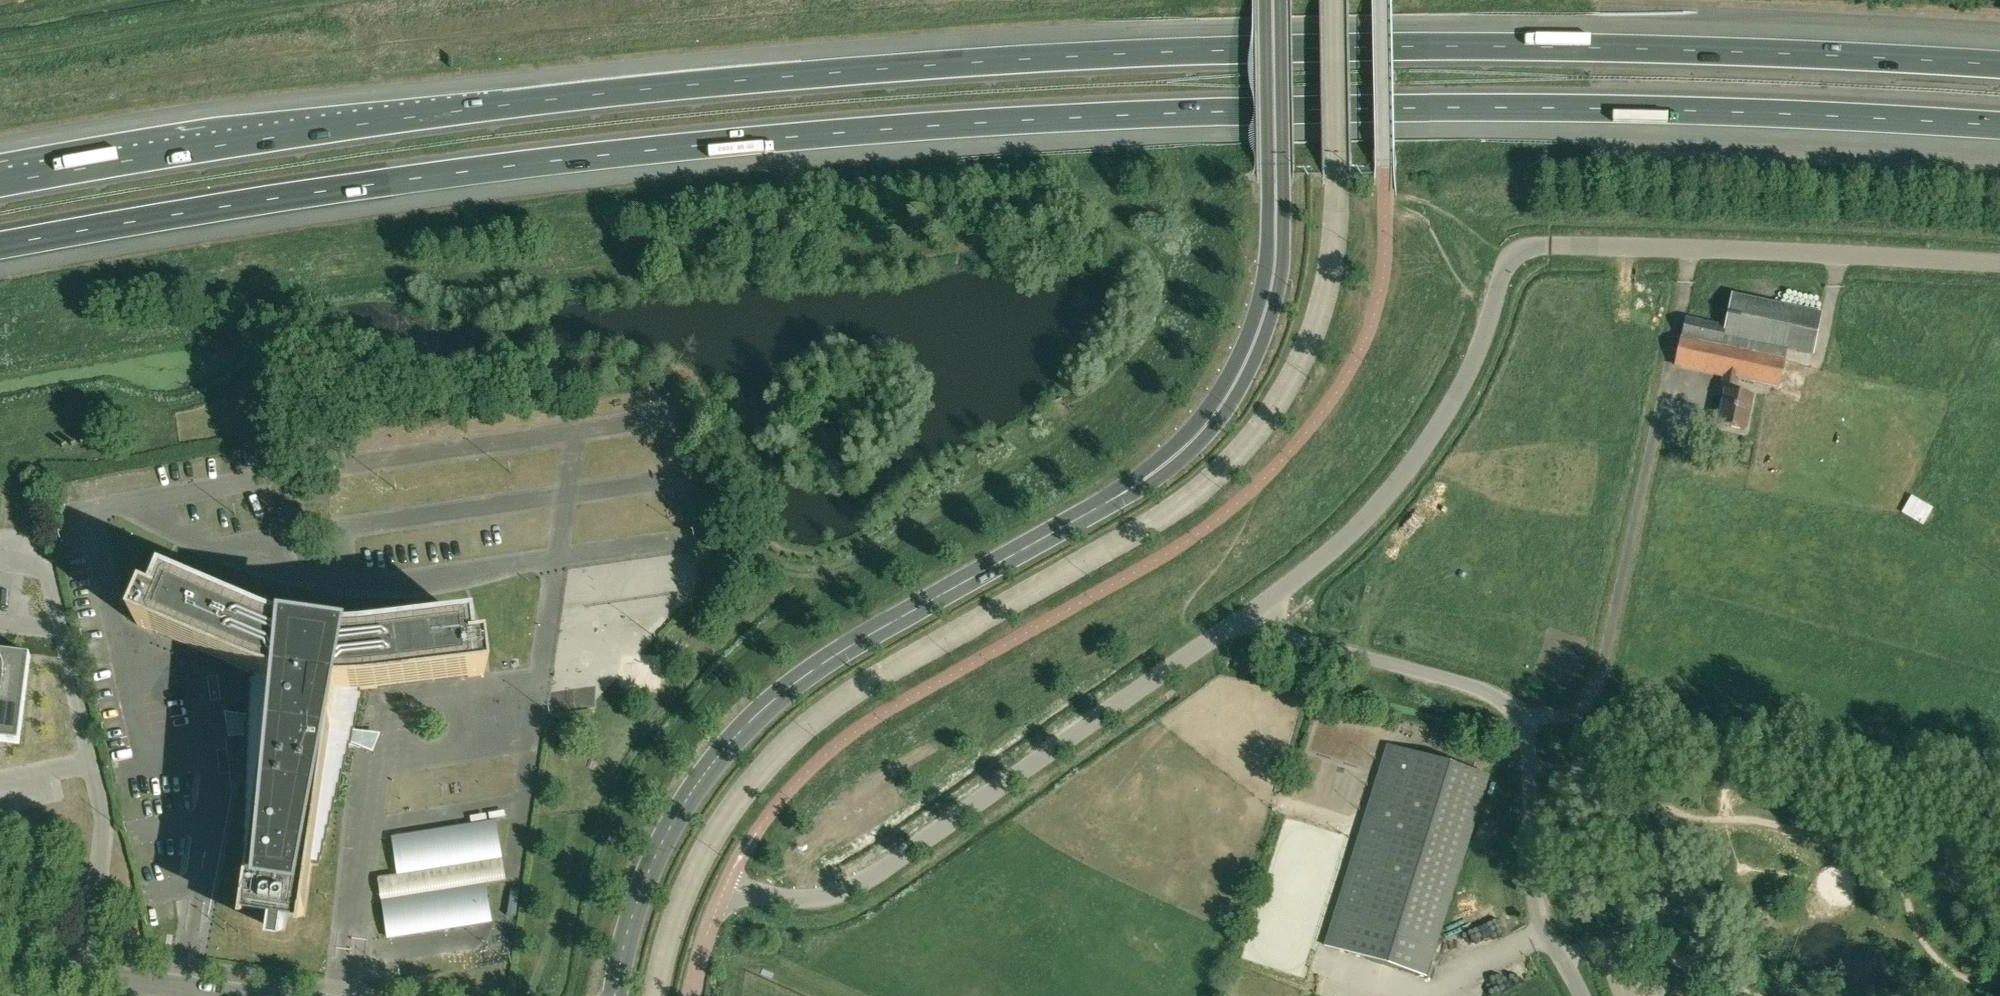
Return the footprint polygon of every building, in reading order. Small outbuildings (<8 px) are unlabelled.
[(1778,388),(1787,349),(1813,354),(1822,315),(1732,296),(1726,327),(1686,318),(1676,366),(1724,376),(1721,391),(1726,392),(1719,424),(1745,430),(1752,397),(1735,393),(1738,379),(1778,388)] [(150,596),(138,625),(237,668),(245,671),(252,674),(252,676),(251,676),(249,687),(251,687),(249,701),(250,701),(248,716),(239,714),(243,736),(249,735),(248,744),(249,745),(247,759),(249,759),(247,773),(248,774),(246,788),(248,788),(246,802),(247,803),(245,817),(247,817),(245,831),(246,832),(244,846),(246,846),(245,853),(251,854),(243,905),(273,910),(270,926),(284,928),(286,912),(304,914),(311,863),(317,864),(318,857),(320,857),(322,843),(323,843),(325,828),(327,829),(329,814),(331,815),(333,800),(334,801),(336,786),(338,787),(340,772),(342,773),(344,758),(345,759),(347,744),(349,745),(349,744),(351,744),(360,748),(366,732),(352,731),(354,716),(356,717),(358,702),(360,702),(361,692),(360,692),(361,689),(369,689),(377,688),(484,675),(480,644),(468,645),(466,623),(372,634),(373,628),(359,626),(359,622),(345,620),(345,616),(331,613),(332,609),(302,605),(302,609),(287,607),(287,612),(272,610),(272,614),(258,612),(257,618),(169,581),(161,601),(150,596)] [(19,743),(30,656),(0,652),(0,741),(19,743)] [(1426,978),(1435,951),(1489,777),(1388,746),(1326,946),(1365,958),(1426,978)] [(397,839),(402,872),(418,869),(413,836),(397,839)] [(444,928),(485,921),(480,888),(439,894),(444,928)]
